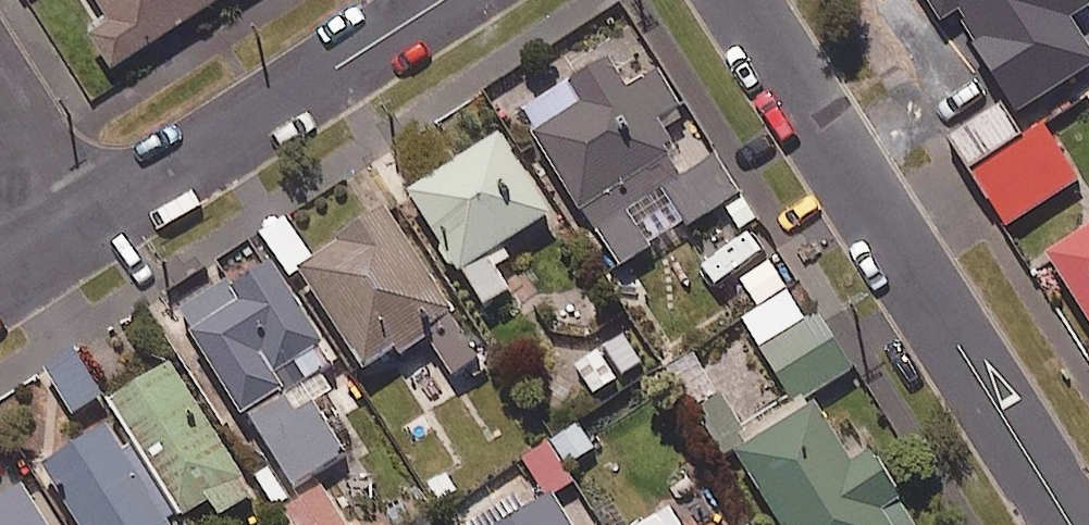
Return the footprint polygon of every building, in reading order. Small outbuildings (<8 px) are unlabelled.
[(115,31),(107,36),(128,69),(235,0),(95,0),(115,31)] [(1080,1),(1079,0),(894,0),(913,29),(930,18),(955,56),(1007,22),(1020,41),(1043,26),(1080,1)] [(1020,41),(978,69),(998,99),(1063,56),(1043,26),(1020,41)] [(721,161),(689,184),(669,157),(682,148),(668,128),(688,114),(662,77),(634,97),(616,71),(580,96),(593,114),(540,152),(626,274),(656,253),(646,239),(682,214),(696,234),(747,198),(721,161)] [(1027,136),(1047,123),(1030,96),(954,144),(978,182),(1034,146),(1027,136)] [(1034,146),(978,182),(1012,235),(1088,187),(1047,123),(1027,136),(1034,146)] [(516,296),(503,276),(519,266),(511,253),(558,222),(504,141),(413,201),(488,315),(516,296)] [(321,268),(305,278),(373,380),(431,342),(459,383),(489,364),(394,220),(321,268)] [(305,278),(321,268),(289,221),(263,238),(294,286),(305,278)] [(1056,265),(1088,317),(1088,244),(1056,265)] [(347,456),(314,404),(333,392),(323,377),(337,368),(278,273),(230,302),(223,290),(184,314),(293,489),(347,456)] [(809,325),(792,299),(749,326),(803,410),(858,375),(821,317),(809,325)] [(657,363),(641,336),(580,371),(596,399),(657,363)] [(255,500),(174,369),(113,406),(185,521),(210,504),(221,521),(255,500)] [(782,524),(917,524),(875,457),(858,468),(825,415),(745,464),(782,524)] [(602,457),(582,424),(521,461),(549,507),(580,488),(572,475),(602,457)] [(107,431),(43,471),(78,524),(167,524),(107,431)] [(22,486),(0,500),(0,524),(48,524),(22,486)] [(327,493),(287,519),(291,524),(347,524),(327,493)] [(563,507),(533,524),(574,524),(563,507)] [(674,513),(655,524),(681,524),(674,513)]
